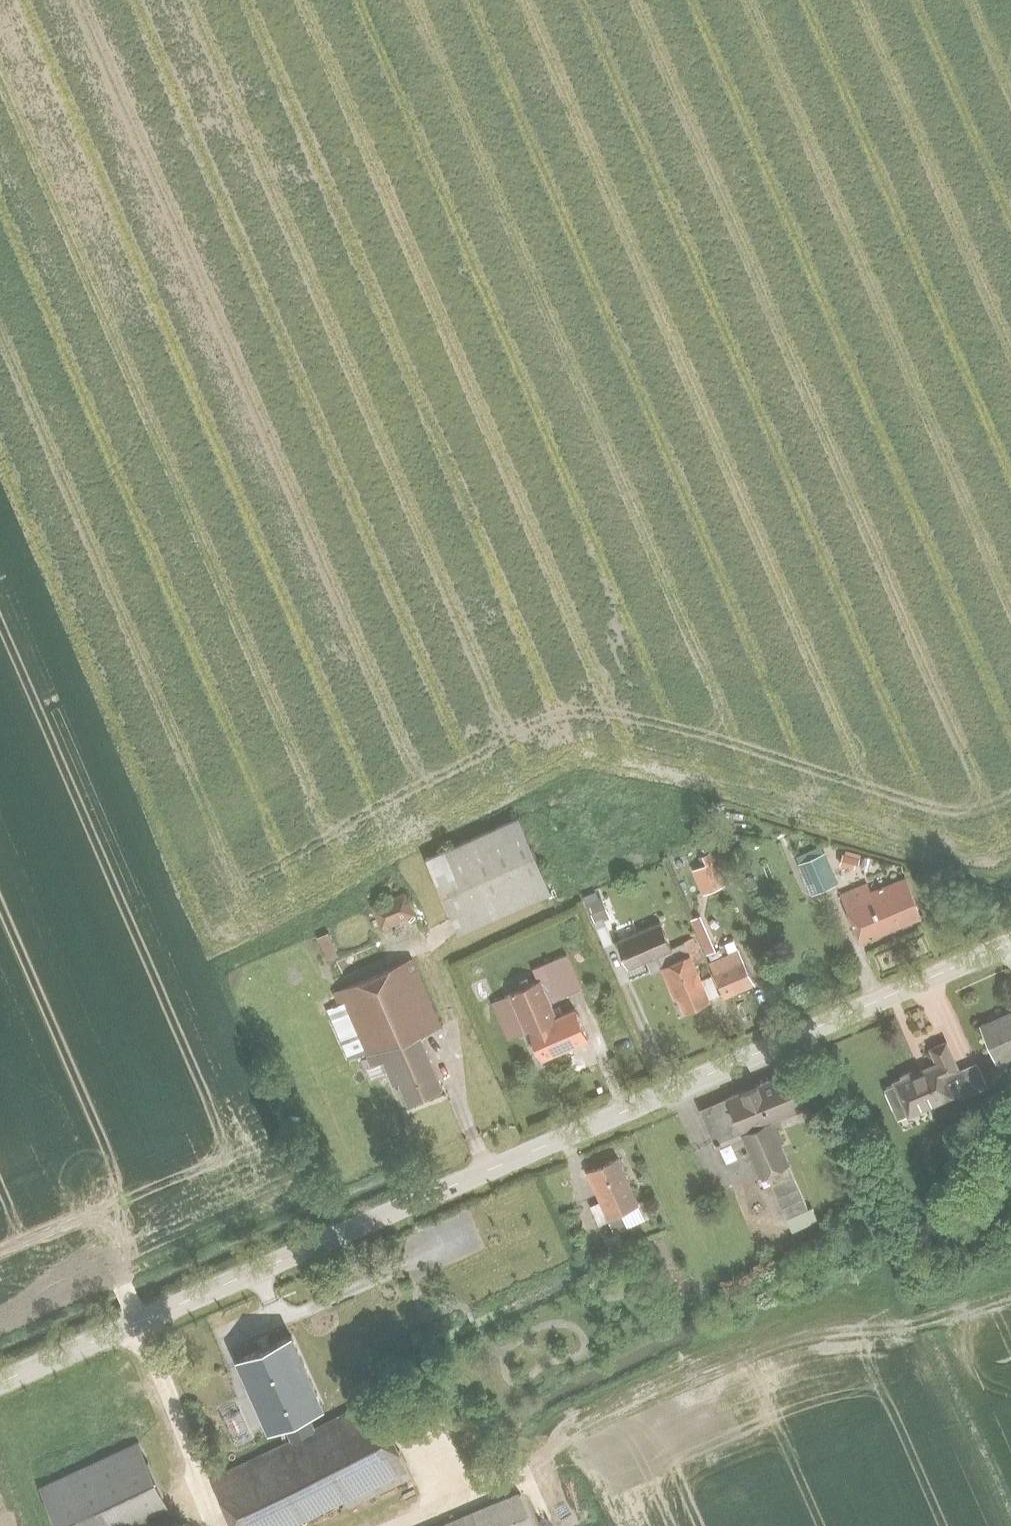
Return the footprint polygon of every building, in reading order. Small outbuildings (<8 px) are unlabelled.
[(522,816),(428,856),(460,932),(554,892),(522,816)] [(730,883),(716,849),(705,853),(709,861),(694,867),(706,893),(730,883)] [(825,851),(801,861),(814,892),(838,882),(825,851)] [(870,883),(843,895),(863,943),(924,917),(907,876),(873,891),(870,883)] [(407,891),(373,905),(382,928),(416,913),(407,891)] [(604,893),(587,900),(598,924),(614,917),(604,893)] [(706,914),(693,919),(708,955),(721,949),(706,914)] [(661,919),(618,937),(630,966),(673,947),(661,919)] [(755,981),(741,947),(700,965),(714,998),(755,981)] [(694,951),(663,965),(683,1011),(714,998),(700,965),(694,951)] [(582,984),(568,952),(538,965),(544,977),(552,997),(582,984)] [(414,958),(344,988),(349,1001),(369,1047),(375,1061),(384,1057),(394,1081),(401,1078),(411,1101),(445,1086),(422,1032),(442,1024),(414,958)] [(544,977),(513,990),(529,1028),(542,1059),(591,1038),(578,1006),(559,1014),(552,997),(544,977)] [(495,998),(511,1036),(529,1028),(513,990),(495,998)] [(331,1009),(350,1055),(369,1047),(349,1001),(331,1009)] [(981,1022),(1000,1063),(1010,1058),(1010,1009),(981,1022)] [(937,1060),(895,1078),(911,1115),(950,1098),(943,1084),(965,1074),(962,1069),(950,1040),(932,1048),(937,1060)] [(973,1093),(990,1085),(980,1062),(962,1069),(965,1074),(973,1093)] [(807,1104),(795,1076),(765,1088),(763,1082),(741,1091),(742,1094),(729,1100),(743,1132),(773,1119),(807,1104)] [(728,1096),(704,1106),(719,1142),(743,1132),(729,1100),(728,1096)] [(773,1119),(743,1132),(761,1174),(791,1161),(773,1119)] [(621,1154),(588,1168),(608,1216),(641,1202),(621,1154)] [(757,1191),(767,1213),(786,1205),(807,1196),(791,1161),(761,1174),(743,1181),(748,1194),(757,1191)] [(796,1229),(819,1219),(809,1195),(807,1196),(786,1205),(796,1229)] [(294,1332),(238,1358),(271,1430),(284,1424),(311,1411),(328,1403),(294,1332)] [(238,1525),(292,1525),(410,1470),(378,1401),(215,1477),(238,1525)] [(311,1411),(284,1424),(291,1440),(318,1427),(311,1411)] [(43,1486),(62,1525),(136,1525),(174,1508),(142,1440),(43,1486)] [(433,1525),(535,1525),(519,1489),(433,1525)]
